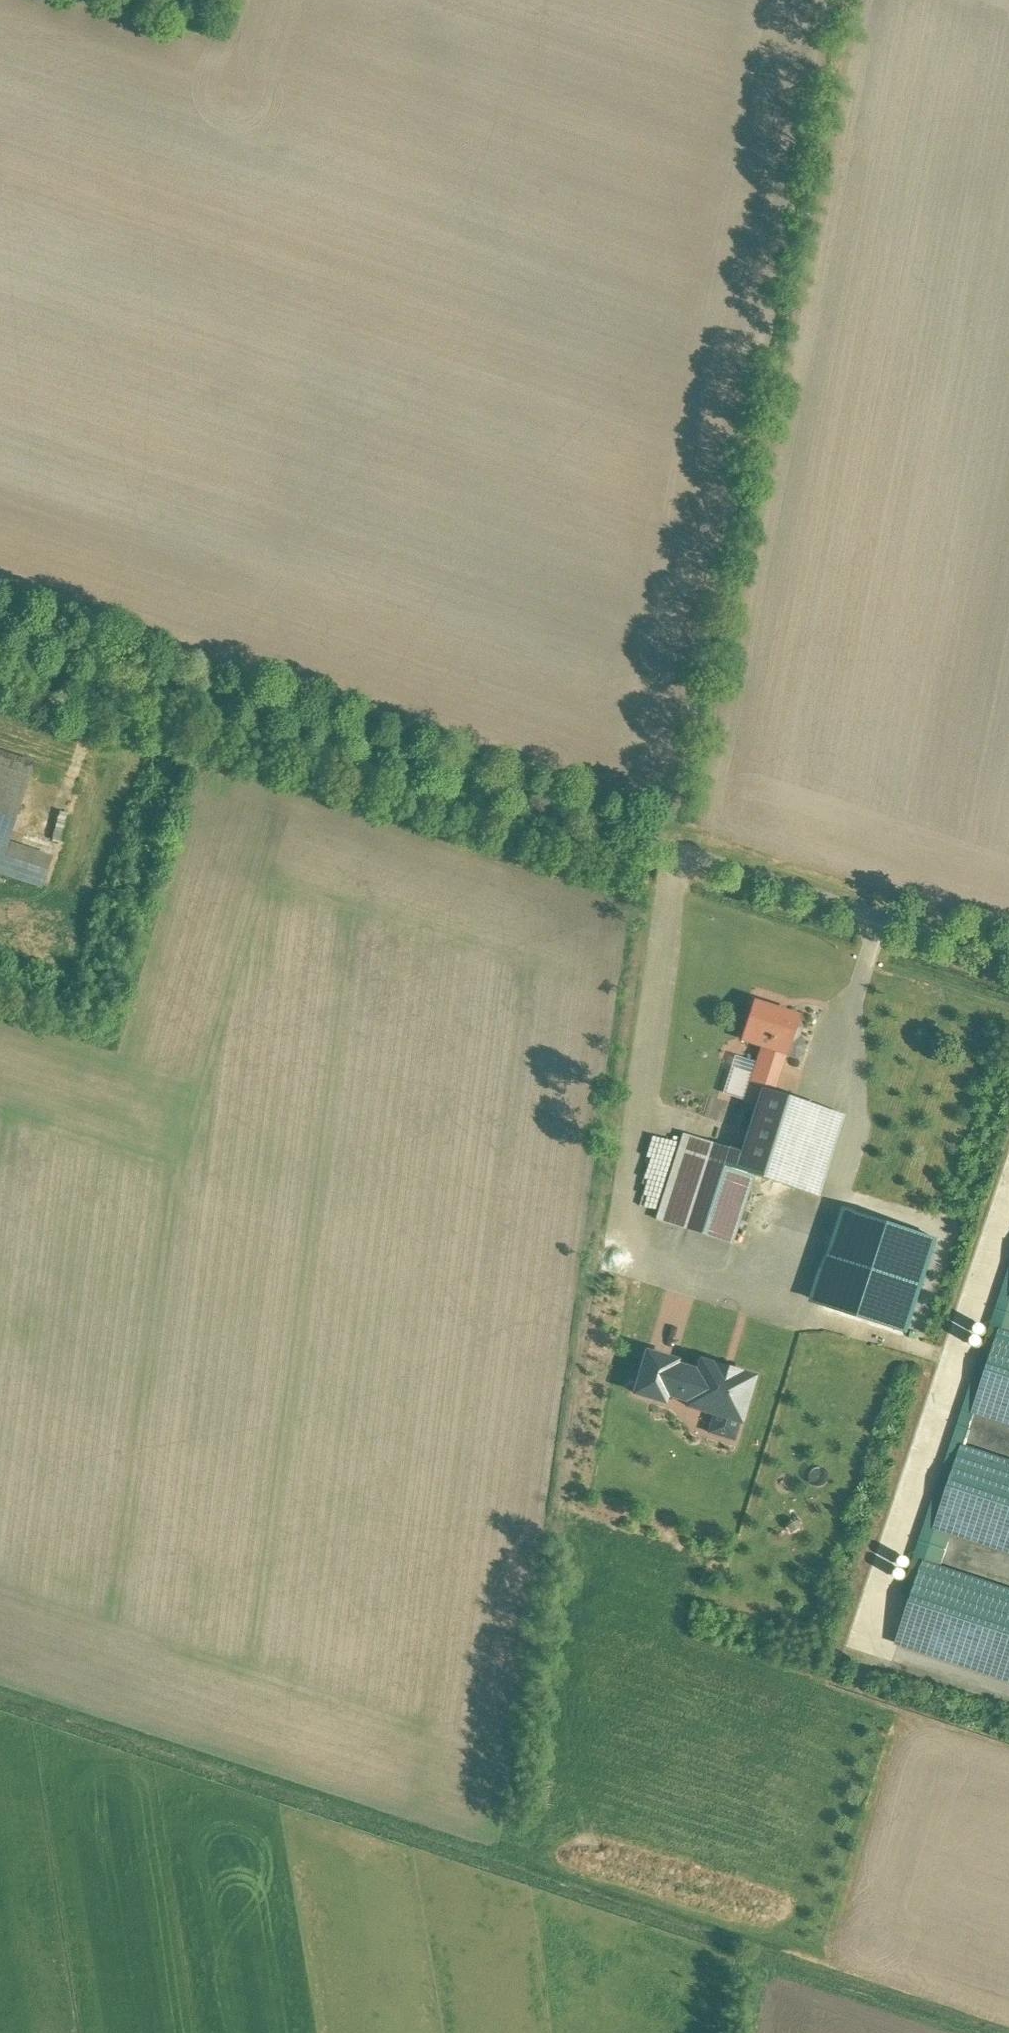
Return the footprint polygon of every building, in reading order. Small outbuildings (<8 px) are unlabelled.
[(36,884),(47,845),(10,834),(30,763),(0,755),(0,874),(36,884)] [(754,995),(739,1038),(758,1045),(785,1054),(801,1010),(754,995)] [(785,1054),(758,1045),(739,1103),(751,1107),(736,1149),(683,1131),(653,1218),(729,1244),(753,1175),(817,1196),(845,1112),(773,1088),(785,1054)] [(899,1593),(908,1596),(893,1642),(1008,1681),(1008,1586),(942,1564),(952,1534),(1008,1552),(1008,1458),(970,1445),(979,1416),(1008,1426),(1008,1262),(899,1593)] [(839,1265),(825,1311),(901,1335),(916,1290),(839,1265)] [(696,1354),(692,1365),(643,1349),(627,1397),(663,1410),(667,1399),(713,1415),(707,1434),(733,1443),(756,1374),(696,1354)]
